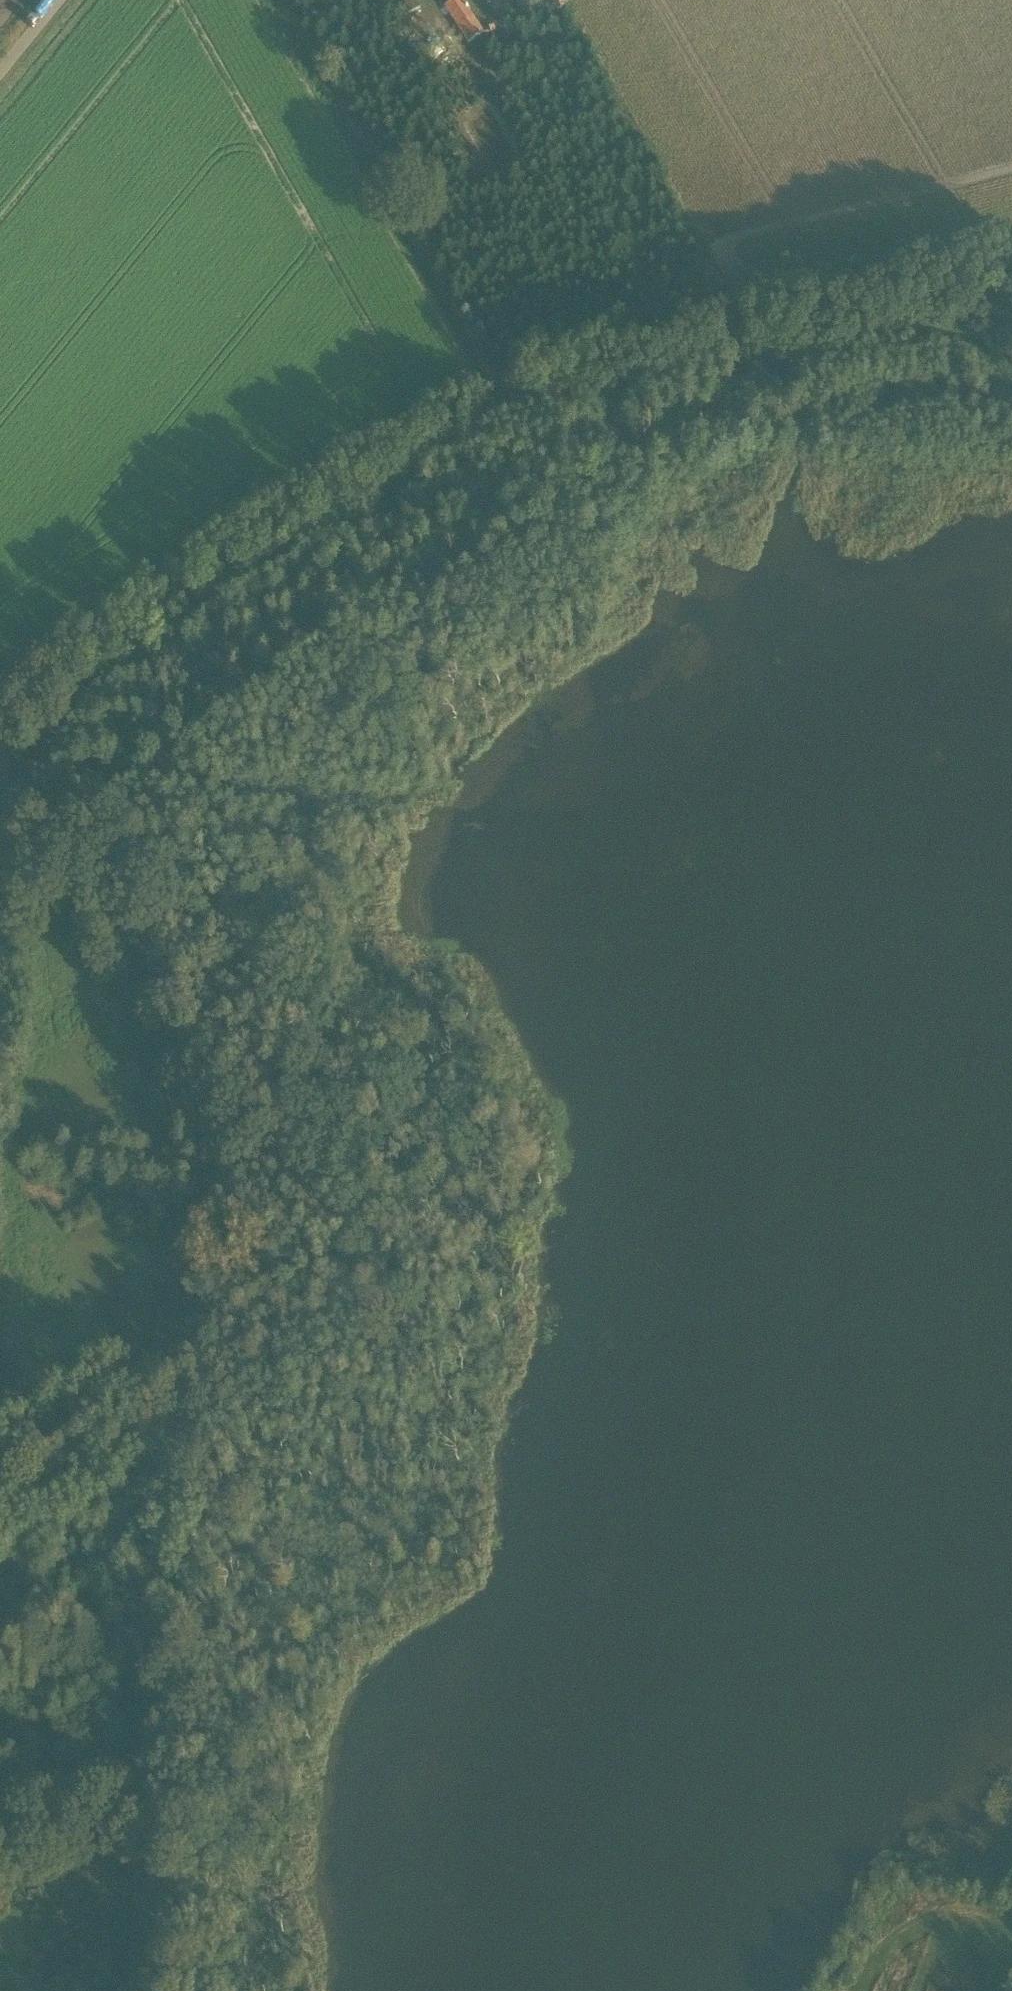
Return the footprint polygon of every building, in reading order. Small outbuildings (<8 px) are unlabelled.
[(444,6),(468,44),(484,34),(462,0),(454,0),(444,6)]
